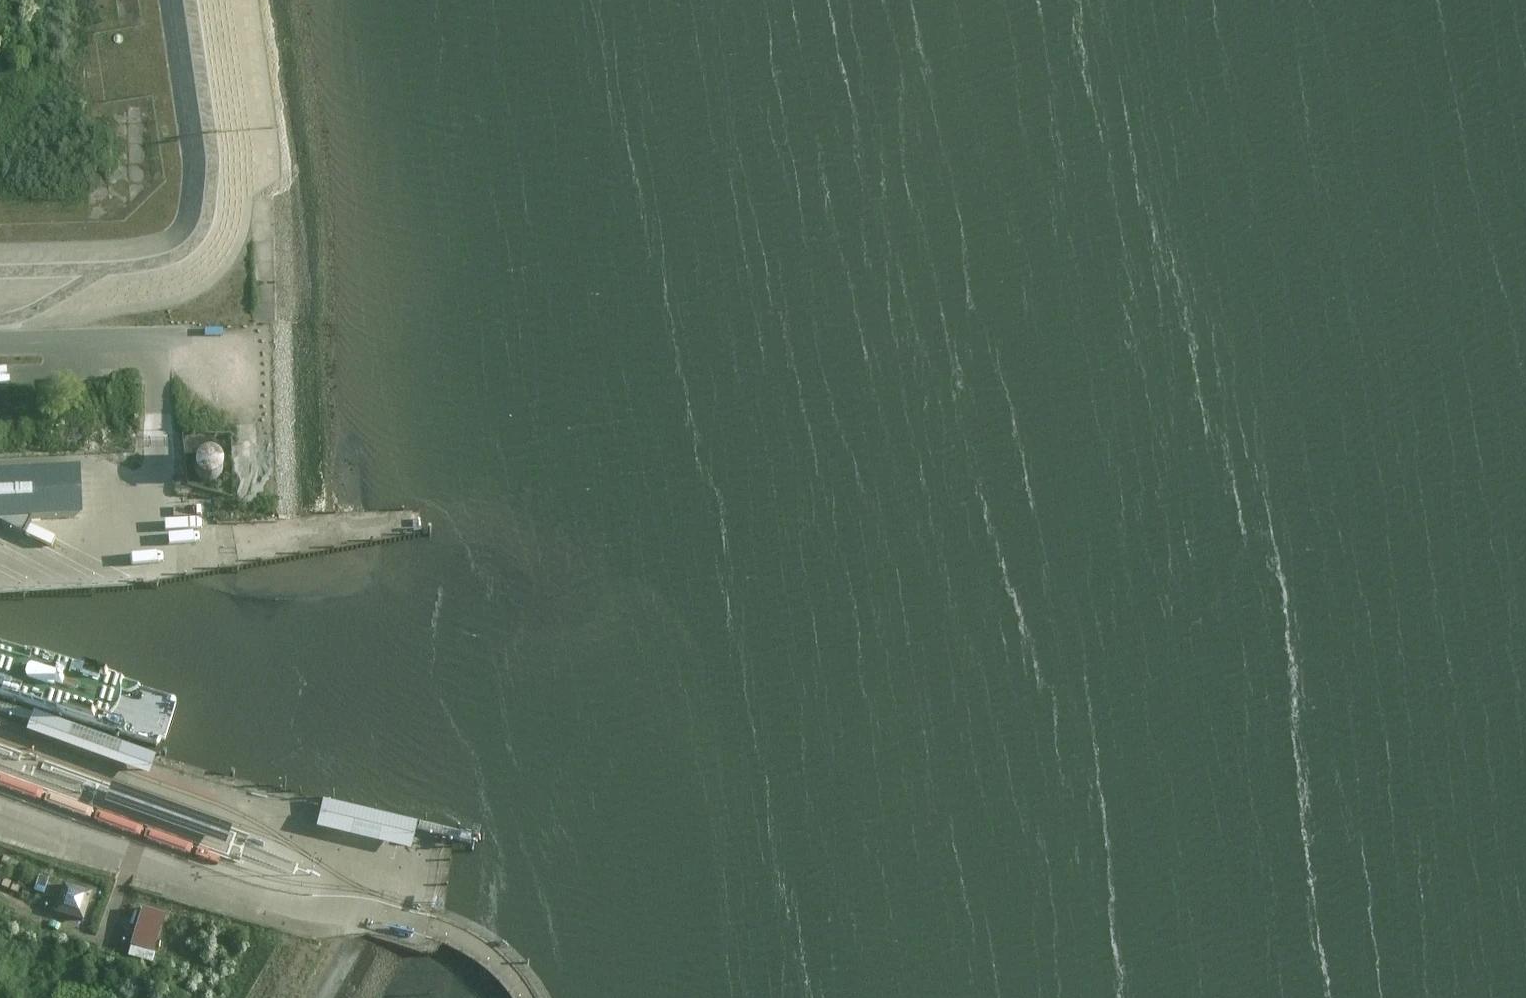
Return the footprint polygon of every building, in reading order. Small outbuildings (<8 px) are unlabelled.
[(3,531),(7,531),(26,541),(33,529),(93,525),(89,469),(0,474),(0,536),(3,531)] [(35,710),(28,729),(152,773),(159,754),(35,710)] [(325,798),(318,827),(422,850),(429,821),(325,798)] [(94,892),(64,883),(54,912),(84,921),(94,892)] [(167,913),(141,906),(130,945),(133,946),(156,952),(167,913)] [(156,952),(133,946),(129,960),(156,967),(160,953),(156,952)]
